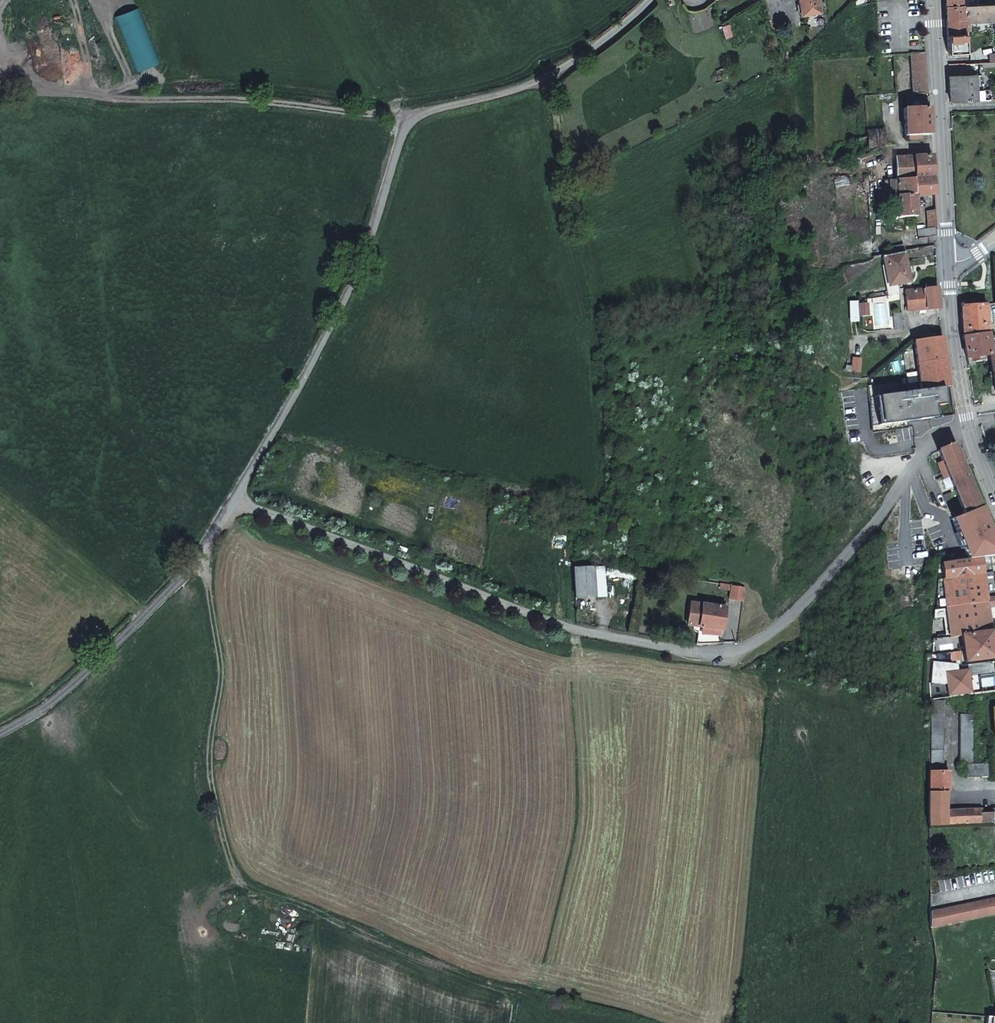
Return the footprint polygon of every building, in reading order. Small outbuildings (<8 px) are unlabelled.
[(800,15),(820,11),(818,0),(798,0),(800,15)] [(964,4),(945,5),(946,18),(964,18),(964,5),(964,4)] [(973,5),(964,5),(964,18),(964,22),(969,22),(994,20),(994,4),(986,4),(973,5)] [(964,18),(946,18),(948,54),(966,53),(965,31),(964,22),(964,18)] [(927,93),(925,52),(910,53),(912,93),(927,93)] [(949,76),(950,101),(980,100),(979,74),(949,76)] [(930,106),(929,93),(927,93),(912,93),(912,94),(912,98),(907,98),(907,107),(930,106)] [(931,134),(930,106),(907,107),(903,107),(903,111),(904,112),(905,135),(909,135),(909,138),(919,138),(919,134),(931,134)] [(882,131),(866,133),(867,137),(868,152),(883,147),(882,131)] [(934,194),(932,155),(895,157),(898,217),(914,216),(915,195),(934,194)] [(937,244),(935,209),(926,211),(927,232),(925,233),(926,246),(934,245),(937,244)] [(904,251),(884,255),(890,284),(910,280),(904,251)] [(938,307),(936,287),(905,289),(906,309),(938,307)] [(866,312),(866,299),(857,299),(858,312),(866,312)] [(979,303),(960,303),(961,310),(963,334),(989,331),(986,302),(979,303)] [(900,311),(892,311),(892,328),(900,327),(900,311)] [(967,357),(992,353),(989,332),(989,331),(963,334),(967,357)] [(950,386),(941,335),(935,336),(915,339),(913,339),(921,389),(950,386)] [(857,375),(851,363),(844,366),(849,379),(857,375)] [(845,381),(849,379),(844,366),(839,368),(845,381)] [(964,513),(980,506),(954,443),(938,449),(942,461),(938,463),(944,478),(949,476),(964,513)] [(938,562),(950,637),(961,635),(991,632),(984,578),(994,576),(994,556),(938,562)] [(594,566),(574,567),(576,597),(597,595),(594,566)] [(730,599),(744,600),(746,587),(732,585),(730,599)] [(700,626),(703,604),(692,602),(688,624),(700,626)] [(706,604),(703,604),(700,626),(721,629),(725,607),(726,603),(721,602),(720,606),(706,604)] [(721,629),(700,626),(699,632),(720,634),(721,629)] [(994,658),(991,632),(961,635),(966,661),(994,658)] [(942,701),(929,700),(929,701),(929,753),(939,754),(943,755),(942,701)] [(959,765),(971,765),(971,715),(959,715),(959,765)] [(929,753),(929,766),(943,766),(943,755),(939,754),(929,753)] [(967,780),(989,779),(988,765),(966,767),(967,780)] [(929,825),(942,825),(989,822),(994,822),(994,808),(994,811),(982,811),(982,808),(969,808),(948,809),(947,772),(929,772),(929,825)] [(932,925),(973,917),(994,912),(994,897),(930,911),(931,926),(932,925)]
